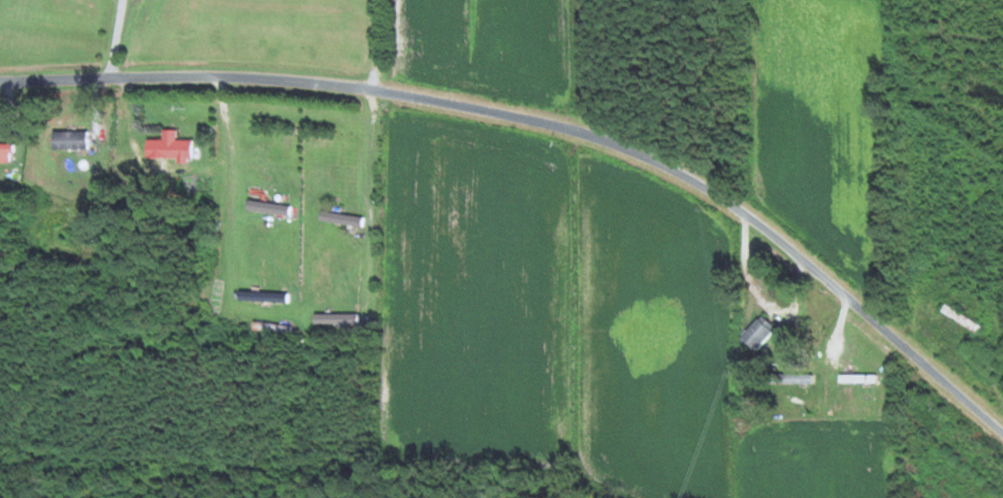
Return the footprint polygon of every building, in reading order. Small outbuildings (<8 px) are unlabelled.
[(98,118),(61,118),(61,138),(98,138),(98,118)] [(185,158),(186,139),(143,139),(143,157),(185,158)] [(243,206),(285,218),(288,208),(246,197),(243,206)] [(360,226),(362,218),(322,211),(320,219),(360,226)] [(287,292),(238,291),(238,300),(287,301),(287,292)] [(317,323),(354,323),(354,313),(317,313),(317,323)] [(751,349),(773,328),(759,314),(738,335),(751,349)] [(289,325),(250,322),(249,332),(289,335),(289,325)] [(774,382),(809,382),(809,374),(774,374),(774,382)]
